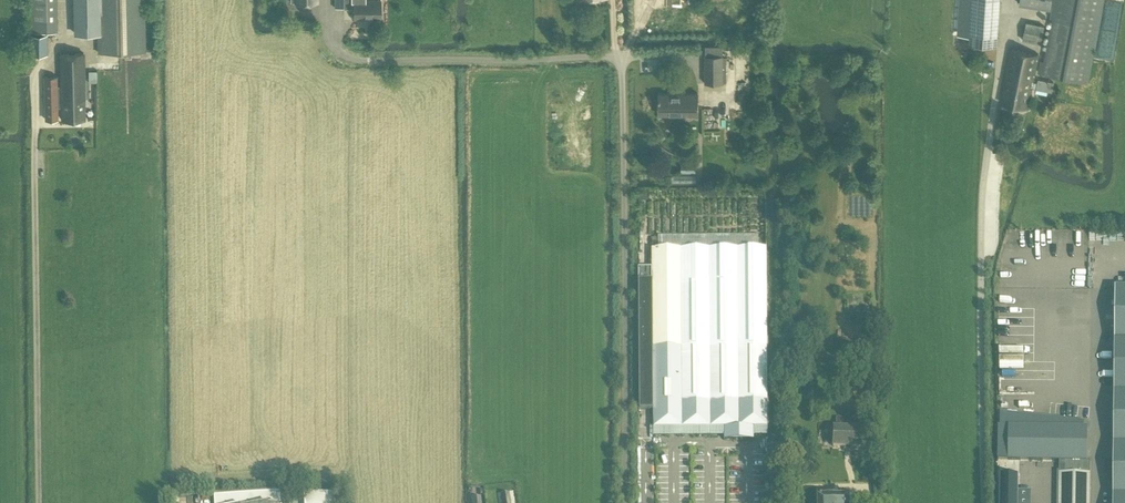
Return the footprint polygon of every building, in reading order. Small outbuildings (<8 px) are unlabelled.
[(55,0),(30,0),(31,31),(31,32),(57,31),(57,11),(56,0),(55,0)] [(74,35),(97,35),(97,53),(146,52),(146,51),(145,0),(73,0),(74,35)] [(352,0),(343,0),(343,9),(352,9),(352,0)] [(381,0),(353,0),(353,20),(372,20),(372,19),(381,19),(381,0)] [(972,0),(956,0),(954,33),(970,34),(972,0)] [(1000,0),(972,0),(970,34),(969,44),(997,46),(1000,0)] [(1052,0),(1020,0),(1020,4),(1051,9),(1052,0)] [(1042,73),(1075,79),(1084,81),(1086,82),(1095,36),(1102,0),(1056,0),(1042,73)] [(1040,43),(1044,26),(1026,22),(1023,40),(1040,43)] [(47,33),(30,33),(30,53),(47,53),(47,33)] [(1033,82),(1039,54),(1011,48),(1000,102),(1028,108),(1032,88),(1052,93),(1054,83),(1038,79),(1038,83),(1033,82)] [(60,86),(58,86),(58,107),(60,107),(61,120),(86,119),(84,53),(59,53),(60,73),(60,86)] [(723,83),(723,56),(705,56),(705,83),(723,83)] [(57,76),(44,76),(45,120),(58,120),(58,107),(58,86),(57,76)] [(698,115),(698,93),(659,93),(659,115),(698,115)] [(695,174),(695,164),(681,164),(681,174),(695,174)] [(753,427),(767,427),(765,248),(651,249),(651,268),(638,268),(639,411),(652,410),(653,428),(724,428),(724,439),(753,439),(753,427)] [(1116,288),(1115,392),(1114,502),(1124,502),(1124,288),(1116,288)] [(998,460),(1008,460),(1059,461),(1059,471),(1057,471),(1057,502),(1090,502),(1091,473),(1090,473),(1090,460),(1087,460),(1087,427),(1084,427),(1084,420),(1000,411),(1000,426),(998,426),(998,460)] [(858,428),(858,418),(836,417),(835,427),(832,427),(832,448),(865,449),(866,428),(858,428)] [(791,426),(781,425),(780,442),(790,443),(791,426)] [(1018,475),(1001,475),(1000,502),(1017,502),(1018,475)] [(335,494),(303,496),(293,497),(292,489),(281,489),(214,493),(214,502),(335,502),(335,494)] [(501,495),(502,502),(510,502),(509,494),(501,495)] [(847,499),(833,499),(833,494),(825,494),(825,499),(816,499),(816,502),(847,502),(847,499)]
